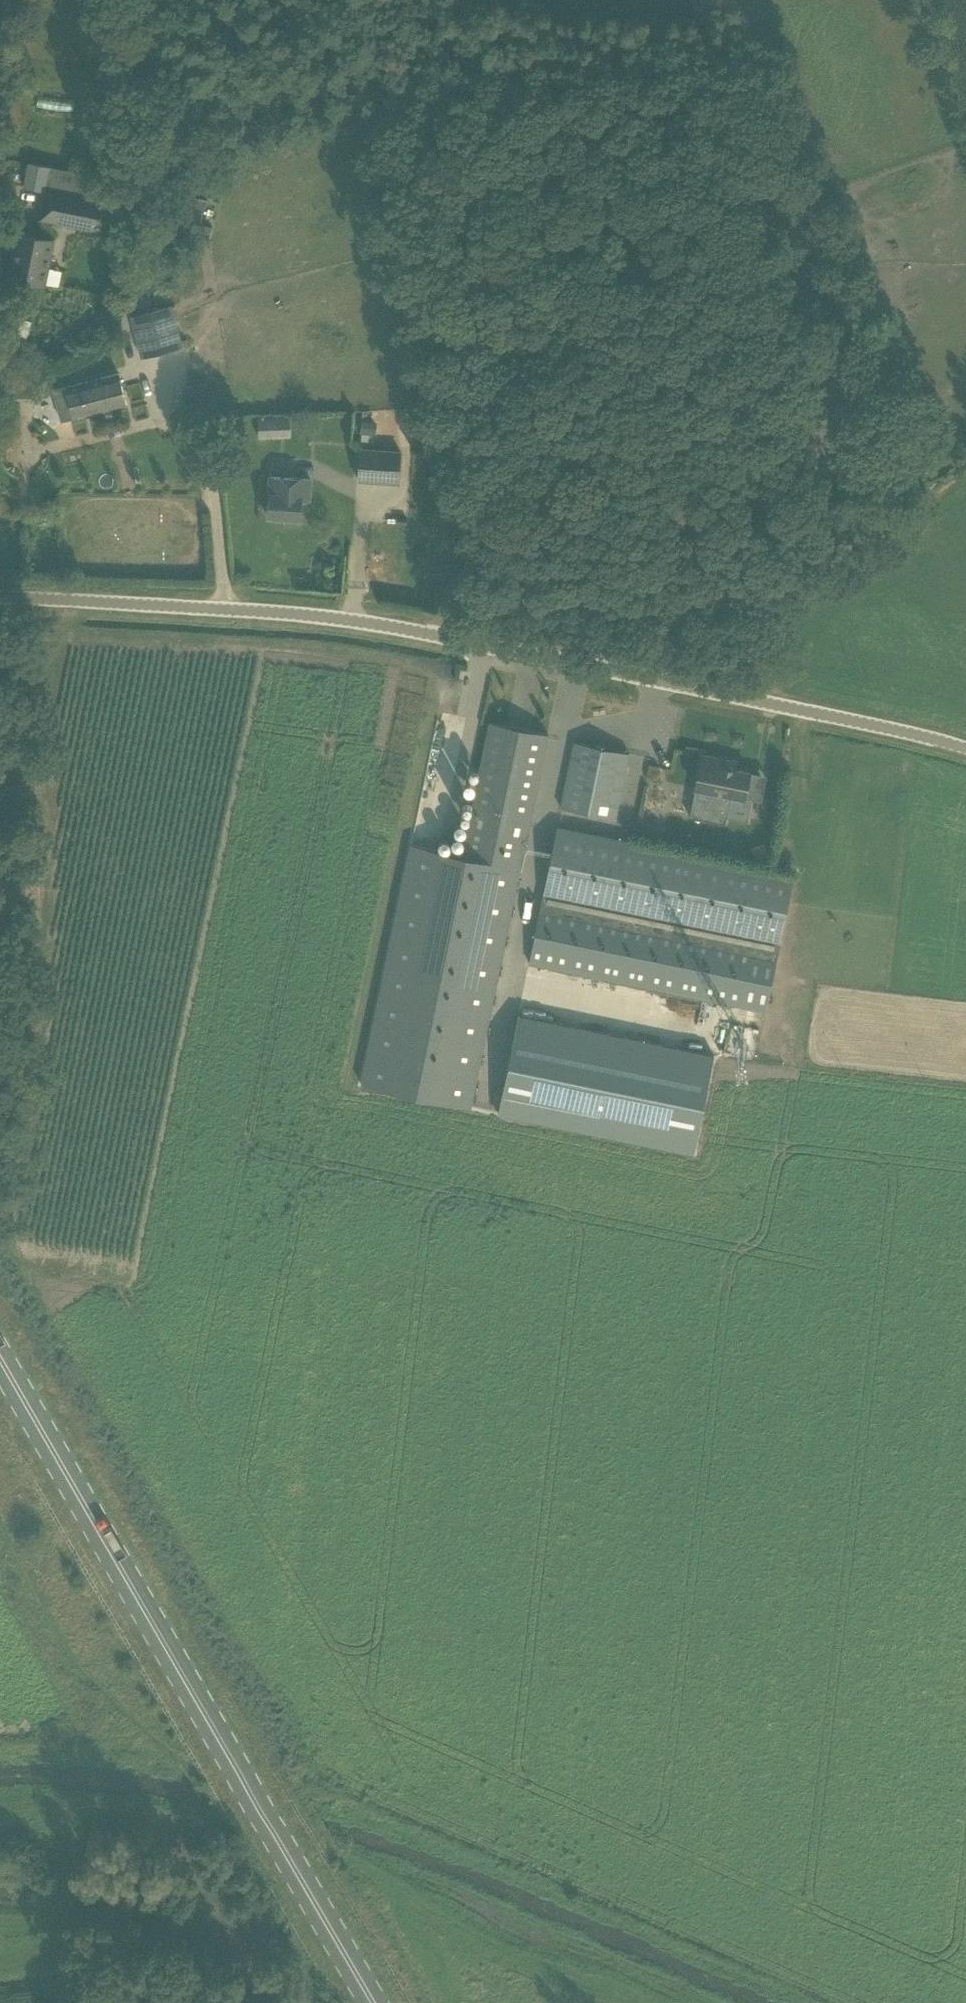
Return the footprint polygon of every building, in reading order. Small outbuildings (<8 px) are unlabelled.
[(23,183),(22,187),(45,192),(40,219),(59,223),(100,231),(106,199),(82,194),(86,174),(28,162),(23,183)] [(174,178),(168,202),(180,205),(173,228),(209,238),(212,226),(200,223),(207,199),(195,196),(202,172),(192,170),(190,169),(190,171),(187,181),(174,178)] [(10,276),(43,283),(52,240),(15,232),(11,251),(15,252),(10,276)] [(121,254),(119,263),(133,265),(135,256),(121,254)] [(131,316),(141,357),(187,346),(186,340),(181,341),(172,306),(131,316)] [(54,391),(61,421),(127,404),(119,374),(54,391)] [(272,416),(258,417),(259,438),(273,438),(272,416)] [(362,421),(361,434),(376,435),(377,422),(362,421)] [(357,482),(399,485),(401,451),(359,449),(357,482)] [(285,523),(297,524),(297,519),(300,519),(301,499),(309,499),(311,479),(270,476),(267,517),(285,518),(285,523)] [(411,844),(361,1085),(470,1107),(548,734),(490,722),(462,855),(411,844)] [(561,807),(614,819),(618,801),(628,753),(575,742),(565,790),(561,807)] [(702,755),(695,788),(710,791),(704,819),(725,824),(726,817),(747,821),(751,799),(744,798),(749,772),(722,767),(724,759),(702,755)] [(531,949),(528,964),(540,967),(546,968),(664,992),(675,994),(701,1000),(766,1013),(767,1009),(767,1008),(772,984),(794,874),(763,868),(753,866),(752,865),(686,852),(684,852),(660,847),(556,826),(531,948),(531,949)] [(765,843),(751,848),(756,860),(769,855),(765,843)] [(518,1014),(498,1114),(693,1154),(714,1055),(518,1014)]
